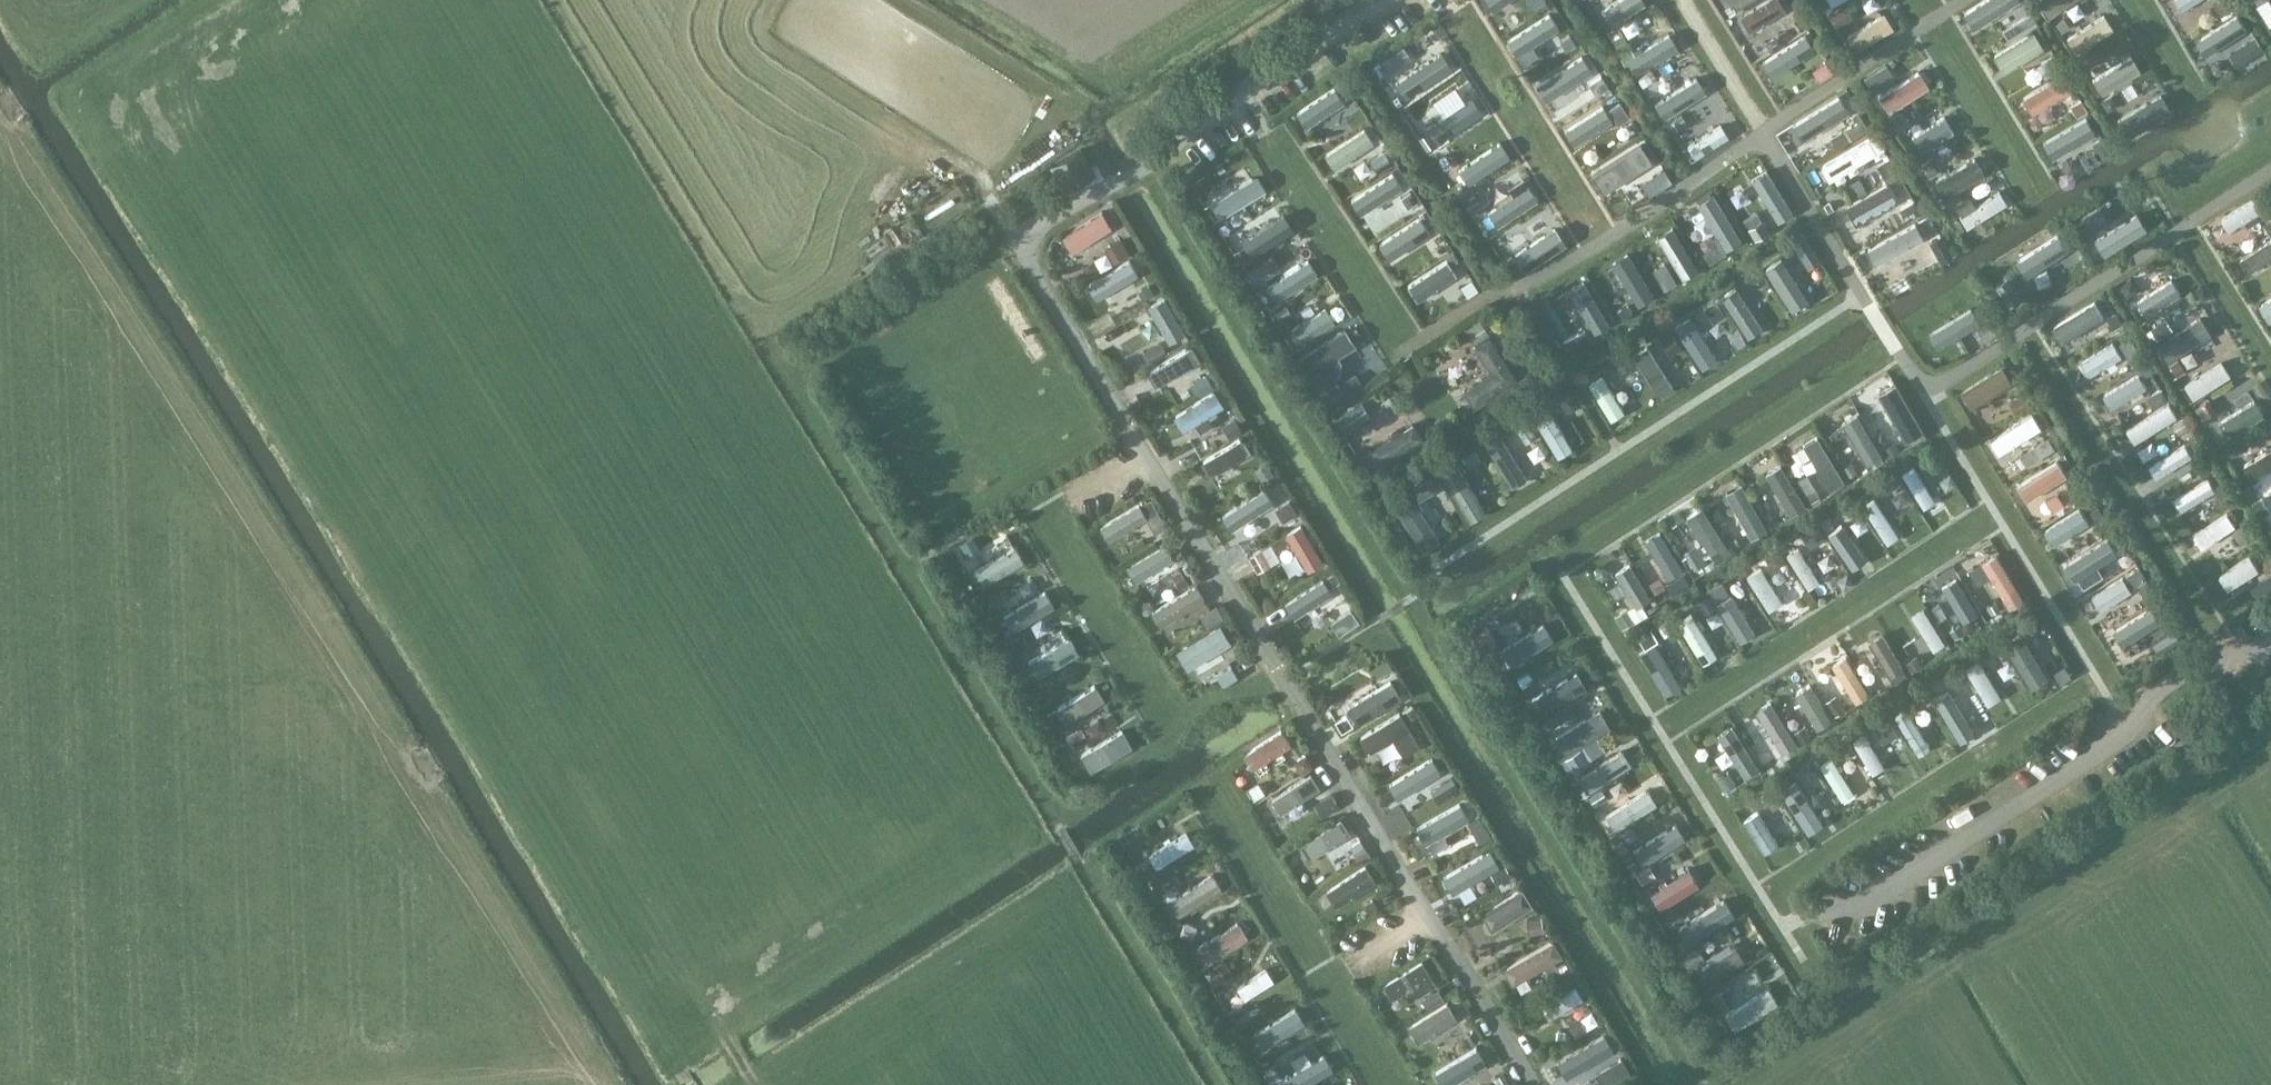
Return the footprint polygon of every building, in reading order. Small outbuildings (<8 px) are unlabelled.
[(1606,2),(1613,18),(1652,0),(1609,0),(1606,2)] [(1794,4),(1791,0),(1759,0),(1748,7),(1759,25),(1794,4)] [(1840,5),(1847,16),(1861,8),(1856,0),(1848,0),(1840,5)] [(1983,16),(2018,0),(1976,0),(1983,16)] [(2110,4),(2072,28),(2082,45),(2121,21),(2110,4)] [(1862,41),(1903,23),(1895,5),(1854,23),(1862,41)] [(2215,46),(2252,20),(2242,6),(2205,32),(2215,46)] [(2010,63),(2055,42),(2045,22),(2001,43),(2010,63)] [(1372,23),(1362,28),(1373,50),(1383,45),(1372,23)] [(1646,64),(1682,41),(1673,26),(1637,49),(1646,64)] [(1774,53),(1784,68),(1823,42),(1813,27),(1774,53)] [(2100,72),(2110,89),(2150,65),(2139,48),(2100,72)] [(1829,77),(1843,70),(1836,53),(1821,59),(1829,77)] [(1581,62),(1589,82),(1605,75),(1597,56),(1581,62)] [(1896,105),(1938,79),(1927,62),(1886,89),(1896,105)] [(1871,90),(1886,74),(1875,64),(1860,81),(1871,90)] [(2023,90),(2036,116),(2083,92),(2069,66),(2023,90)] [(1801,96),(1820,83),(1812,72),(1793,85),(1801,96)] [(1300,103),(1310,119),(1356,92),(1346,76),(1300,103)] [(2134,129),(2181,105),(2170,85),(2123,109),(2134,129)] [(1812,132),(1855,107),(1846,92),(1804,118),(1812,132)] [(1609,103),(1613,118),(1631,112),(1627,97),(1609,103)] [(1866,105),(1849,117),(1858,130),(1875,119),(1866,105)] [(1929,145),(1962,123),(1951,106),(1918,127),(1929,145)] [(2043,134),(2064,172),(2120,141),(2112,127),(2078,146),(2075,139),(2096,127),(2087,110),(2043,134)] [(1384,135),(1375,119),(1331,142),(1340,159),(1384,135)] [(1891,170),(1903,164),(1884,128),(1826,157),(1835,175),(1881,152),(1891,170)] [(1948,152),(1955,163),(1972,151),(1965,141),(1948,152)] [(1944,175),(1957,192),(1995,163),(1981,146),(1944,175)] [(1624,173),(1637,191),(1670,169),(1658,150),(1624,173)] [(1216,193),(1226,210),(1275,179),(1259,154),(1224,175),(1230,184),(1216,193)] [(1405,157),(1361,184),(1375,207),(1399,193),(1394,184),(1414,172),(1405,157)] [(1213,166),(1200,174),(1207,186),(1220,178),(1213,166)] [(1897,174),(1838,201),(1852,233),(1869,226),(1864,217),(1907,197),(1897,174)] [(2005,178),(1962,205),(1973,222),(2016,195),(2005,178)] [(2270,203),(2270,202),(2263,188),(2227,208),(2235,223),(2270,203)] [(1078,243),(1121,221),(1112,204),(1069,226),(1078,243)] [(1424,207),(1384,227),(1393,246),(1433,225),(1424,207)] [(1883,259),(1948,226),(1938,207),(1873,240),(1883,259)] [(1286,211),(1250,233),(1259,248),(1295,226),(1286,211)] [(1131,227),(1112,238),(1121,252),(1139,242),(1131,227)] [(2246,249),(2257,264),(2270,253),(2270,231),(2246,249)] [(1090,258),(1098,270),(1113,258),(1105,247),(1090,258)] [(1144,247),(1102,270),(1110,285),(1152,262),(1144,247)] [(1313,253),(1279,275),(1288,288),(1321,266),(1313,253)] [(1447,253),(1413,277),(1422,290),(1456,265),(1447,253)] [(1787,253),(1773,260),(1795,300),(1809,292),(1787,253)] [(1131,277),(1137,288),(1158,277),(1152,265),(1131,277)] [(2150,307),(2185,289),(2177,274),(2142,292),(2150,307)] [(1727,288),(1756,329),(1771,319),(1742,277),(1727,288)] [(1312,333),(1342,313),(1323,283),(1292,302),(1312,333)] [(1155,315),(1165,310),(1177,331),(1191,322),(1170,287),(1146,300),(1155,315)] [(2174,349),(2221,327),(2203,289),(2171,304),(2174,312),(2160,318),(2174,349)] [(2104,291),(2059,317),(2071,338),(2116,312),(2104,291)] [(1967,324),(1989,315),(1983,299),(1937,316),(1948,345),(1972,336),(1967,324)] [(1714,301),(1704,315),(1715,323),(1725,308),(1714,301)] [(1680,316),(1705,358),(1721,349),(1696,306),(1680,316)] [(1487,310),(1472,319),(1480,332),(1495,323),(1487,310)] [(1348,380),(1336,356),(1364,343),(1354,323),(1308,345),(1330,389),(1348,380)] [(2098,368),(2138,346),(2127,328),(2088,350),(2098,368)] [(1167,333),(1151,341),(1156,351),(1172,343),(1167,333)] [(1197,336),(1154,363),(1163,377),(1206,350),(1197,336)] [(1658,336),(1642,343),(1662,387),(1677,380),(1658,336)] [(1634,347),(1622,355),(1632,369),(1644,361),(1634,347)] [(2201,390),(2238,366),(2228,351),(2191,375),(2201,390)] [(1999,400),(2017,391),(2011,378),(2020,373),(2012,357),(1967,379),(1983,411),(2000,403),(1999,400)] [(2157,382),(2146,363),(2112,383),(2123,401),(2157,382)] [(1595,375),(1616,412),(1631,404),(1610,366),(1595,375)] [(1193,428),(1236,397),(1221,377),(1178,408),(1193,428)] [(1563,404),(1585,396),(1579,380),(1557,388),(1563,404)] [(1892,398),(1910,430),(1925,421),(1907,389),(1892,398)] [(1352,422),(1378,409),(1369,392),(1344,406),(1352,422)] [(2134,415),(2140,431),(2185,413),(2179,397),(2134,415)] [(2223,416),(2231,429),(2262,410),(2255,397),(2223,416)] [(1557,398),(1542,405),(1560,449),(1576,442),(1557,398)] [(2039,402),(1997,435),(2008,449),(2050,416),(2039,402)] [(1869,451),(1886,438),(1862,406),(1834,427),(1844,441),(1855,433),(1869,451)] [(1531,461),(1554,451),(1538,413),(1514,424),(1531,461)] [(1221,470),(1261,442),(1250,426),(1210,454),(1221,470)] [(2164,435),(2170,449),(2158,453),(2162,466),(2202,452),(2195,434),(2187,437),(2183,428),(2164,435)] [(1791,457),(1773,466),(1796,506),(1816,495),(1817,497),(1828,490),(1817,471),(1837,460),(1820,429),(1809,435),(1816,446),(1809,450),(1817,465),(1801,475),(1791,457)] [(2024,467),(2030,485),(2074,470),(2063,439),(2042,446),(2046,459),(2024,467)] [(2270,480),(2270,443),(2249,454),(2270,497),(2270,485),(2269,481),(2270,480)] [(2155,453),(2142,459),(2153,482),(2166,475),(2155,453)] [(2228,481),(2236,476),(2223,453),(2215,458),(2228,481)] [(1465,458),(1454,465),(1474,496),(1485,489),(1465,458)] [(1909,466),(1928,503),(1943,495),(1923,458),(1909,466)] [(2215,468),(2202,478),(2192,463),(2178,473),(2186,486),(2178,491),(2187,506),(2224,481),(2215,468)] [(1438,492),(1451,484),(1441,468),(1429,476),(1438,492)] [(1732,487),(1758,530),(1775,520),(1748,477),(1732,487)] [(1279,478),(1238,497),(1245,513),(1287,494),(1279,478)] [(1117,533),(1156,513),(1147,496),(1109,516),(1117,533)] [(1723,555),(1739,540),(1701,498),(1685,512),(1723,555)] [(2052,535),(2102,517),(2095,499),(2045,517),(2052,535)] [(1430,539),(1443,531),(1425,502),(1411,510),(1430,539)] [(2230,537),(2225,529),(2243,517),(2234,504),(2202,525),(2216,547),(2230,537)] [(2246,533),(2260,529),(2255,514),(2241,519),(2246,533)] [(1293,524),(1314,564),(1330,556),(1309,515),(1293,524)] [(1835,529),(1857,562),(1872,552),(1850,519),(1835,529)] [(1676,570),(1691,561),(1670,526),(1655,535),(1676,570)] [(2078,548),(2086,565),(2134,544),(2126,527),(2078,548)] [(1696,562),(1713,552),(1702,535),(1686,545),(1696,562)] [(1151,578),(1185,556),(1173,537),(1139,558),(1151,578)] [(1256,545),(1262,564),(1281,557),(1274,539),(1256,545)] [(1805,540),(1792,548),(1815,581),(1828,573),(1805,540)] [(1982,577),(1986,572),(1977,563),(1989,551),(1978,540),(1961,558),(1982,577)] [(996,573),(1033,558),(1027,544),(990,559),(996,573)] [(2014,604),(2032,594),(2005,546),(1987,557),(2014,604)] [(2232,584),(2266,562),(2257,547),(2223,568),(2232,584)] [(1640,555),(1625,561),(1643,603),(1657,597),(1640,555)] [(1753,568),(1780,613),(1815,593),(1801,569),(1781,581),(1768,559),(1753,568)] [(1305,609),(1339,585),(1325,566),(1291,590),(1305,609)] [(2107,602),(2141,583),(2132,567),(2099,586),(2107,602)] [(1026,594),(1046,587),(1042,576),(1022,583),(1026,594)] [(1215,610),(1199,581),(1164,600),(1179,629),(1215,610)] [(1715,585),(1700,592),(1717,628),(1733,620),(1715,585)] [(1051,587),(1019,609),(1027,622),(1060,600),(1051,587)] [(1994,613),(2007,605),(1999,592),(1986,599),(1994,613)] [(2132,635),(2170,616),(2161,598),(2123,617),(2132,635)] [(1931,601),(1918,609),(1941,644),(1953,636),(1931,601)] [(1709,655),(1724,646),(1698,605),(1683,614),(1709,655)] [(1506,640),(1522,666),(1552,649),(1529,610),(1505,623),(1513,636),(1506,640)] [(1679,647),(1691,640),(1680,622),(1668,629),(1679,647)] [(2002,645),(2001,644),(1990,651),(2004,673),(2025,660),(2040,684),(2058,673),(2030,627),(2002,645)] [(1666,674),(1681,666),(1660,628),(1645,637),(1666,674)] [(1081,632),(1037,650),(1045,670),(1089,652),(1081,632)] [(1856,684),(1862,695),(1876,687),(1853,648),(1834,659),(1851,687),(1856,684)] [(1988,654),(1973,664),(1997,700),(2012,690),(1988,654)] [(1584,662),(1537,688),(1546,706),(1594,680),(1584,662)] [(1947,672),(1935,678),(1958,723),(1970,717),(1947,672)] [(1363,713),(1410,693),(1402,673),(1355,694),(1363,713)] [(1329,718),(1340,737),(1356,728),(1350,716),(1360,711),(1352,697),(1381,681),(1377,674),(1335,697),(1342,711),(1329,718)] [(1066,700),(1077,716),(1112,692),(1101,677),(1066,700)] [(1839,711),(1853,705),(1845,687),(1831,693),(1839,711)] [(1764,703),(1783,744),(1801,736),(1782,695),(1764,703)] [(1874,726),(1859,735),(1878,765),(1908,746),(1900,733),(1911,726),(1924,745),(1937,737),(1912,698),(1872,723),(1874,726)] [(1560,722),(1571,745),(1619,722),(1607,699),(1560,722)] [(1377,750),(1422,729),(1411,706),(1367,726),(1377,750)] [(1289,718),(1249,748),(1263,766),(1303,735),(1289,718)] [(1082,733),(1089,745),(1107,735),(1100,723),(1082,733)] [(1134,726),(1089,742),(1095,759),(1140,743),(1134,726)] [(1723,734),(1709,742),(1732,782),(1746,774),(1723,734)] [(1625,737),(1584,767),(1596,783),(1637,753),(1625,737)] [(1434,747),(1400,766),(1416,794),(1450,774),(1434,747)] [(1841,749),(1826,757),(1846,794),(1860,786),(1841,749)] [(1808,779),(1826,768),(1818,755),(1800,766),(1808,779)] [(1806,819),(1820,812),(1797,769),(1784,776),(1806,819)] [(1274,792),(1283,809),(1325,789),(1317,771),(1274,792)] [(1861,806),(1872,793),(1861,784),(1850,798),(1861,806)] [(1608,808),(1618,824),(1650,803),(1640,787),(1608,808)] [(1421,851),(1480,823),(1474,809),(1480,806),(1474,793),(1408,824),(1421,851)] [(1769,843),(1785,834),(1764,799),(1748,809),(1769,843)] [(1312,835),(1321,851),(1357,831),(1347,814),(1312,835)] [(1653,849),(1678,834),(1669,819),(1630,842),(1649,873),(1663,865),(1653,849)] [(1196,827),(1158,850),(1166,864),(1205,840),(1196,827)] [(1468,878),(1501,851),(1487,833),(1453,860),(1468,878)] [(1415,853),(1420,864),(1437,857),(1432,846),(1415,853)] [(1343,892),(1380,876),(1372,856),(1334,872),(1343,892)] [(1667,901),(1706,876),(1694,858),(1656,884),(1667,901)] [(1180,893),(1192,910),(1229,885),(1217,868),(1180,893)] [(1501,920),(1537,891),(1525,877),(1489,906),(1501,920)] [(1721,899),(1682,923),(1692,938),(1730,915),(1721,899)] [(1188,928),(1200,935),(1207,921),(1195,914),(1188,928)] [(1213,958),(1258,934),(1249,916),(1204,939),(1213,958)] [(1518,979),(1571,948),(1560,929),(1507,960),(1518,979)] [(1739,938),(1710,964),(1722,977),(1751,951),(1739,938)] [(1696,958),(1709,964),(1714,951),(1701,946),(1696,958)] [(1420,980),(1426,990),(1445,979),(1432,956),(1392,977),(1400,991),(1420,980)] [(1561,964),(1567,979),(1545,987),(1555,1011),(1594,996),(1579,957),(1561,964)] [(1274,961),(1245,983),(1254,995),(1283,973),(1274,961)] [(1713,979),(1742,1019),(1782,990),(1763,964),(1745,977),(1753,989),(1741,998),(1728,981),(1731,979),(1725,971),(1713,979)] [(1415,1014),(1425,1037),(1467,1018),(1457,995),(1415,1014)] [(1571,1007),(1581,1027),(1593,1021),(1583,1001),(1571,1007)] [(1303,1007),(1267,1027),(1275,1040),(1311,1020),(1303,1007)] [(1591,1024),(1549,1048),(1566,1078),(1608,1054),(1591,1024)] [(1450,1078),(1492,1058),(1483,1041),(1441,1061),(1450,1078)] [(1280,1071),(1291,1063),(1276,1042),(1264,1050),(1280,1071)] [(1339,1064),(1331,1051),(1295,1072),(1303,1084),(1339,1064)]
